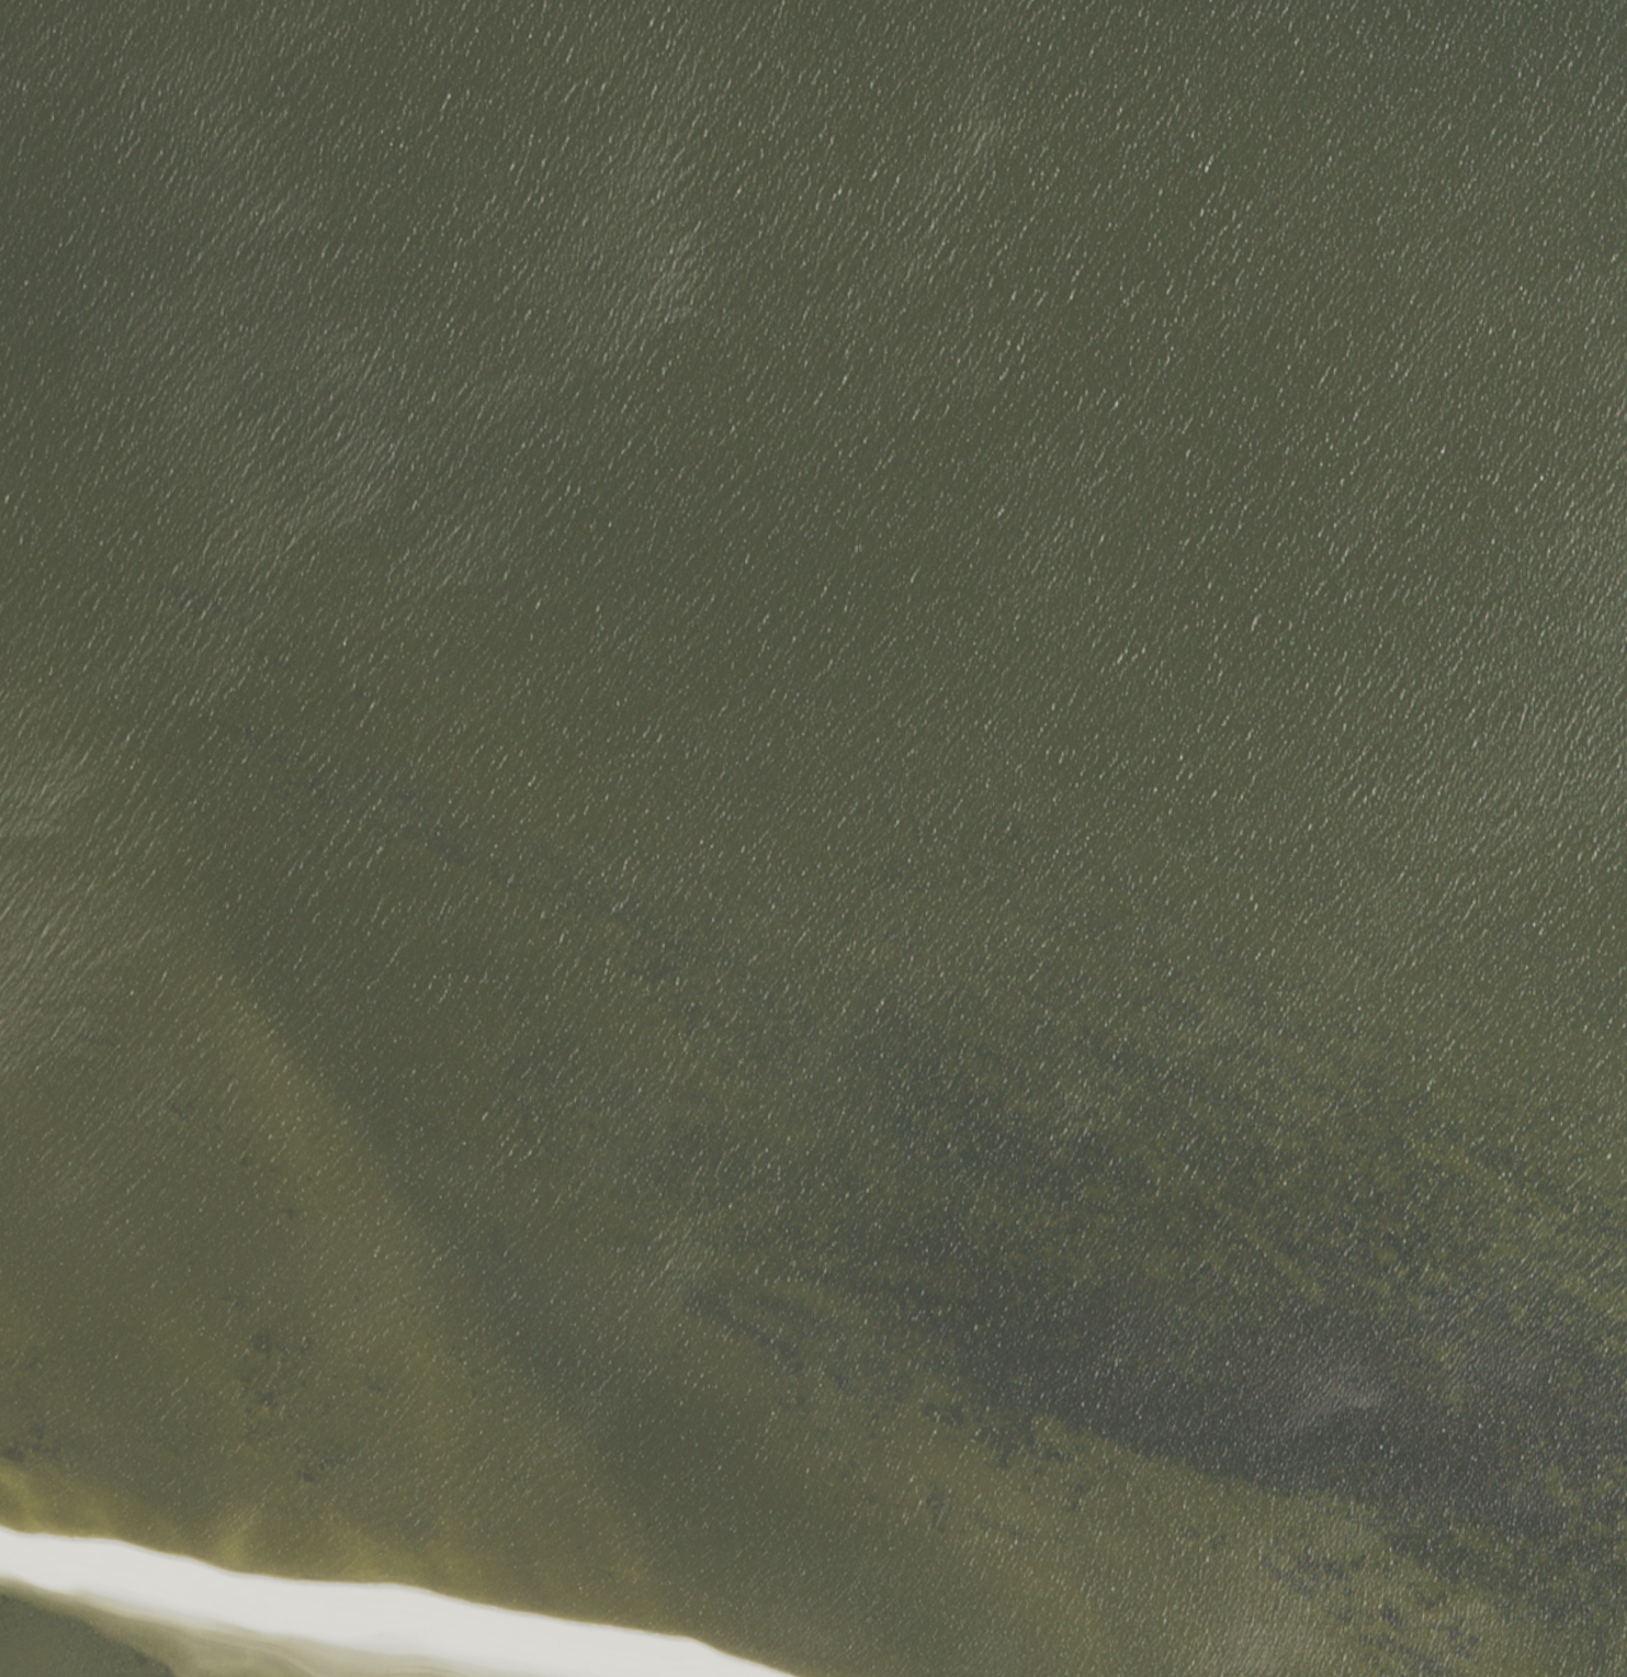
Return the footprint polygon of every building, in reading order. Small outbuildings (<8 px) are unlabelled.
[(264,1594),(273,1595),(271,1618),(261,1617),(264,1594)]
